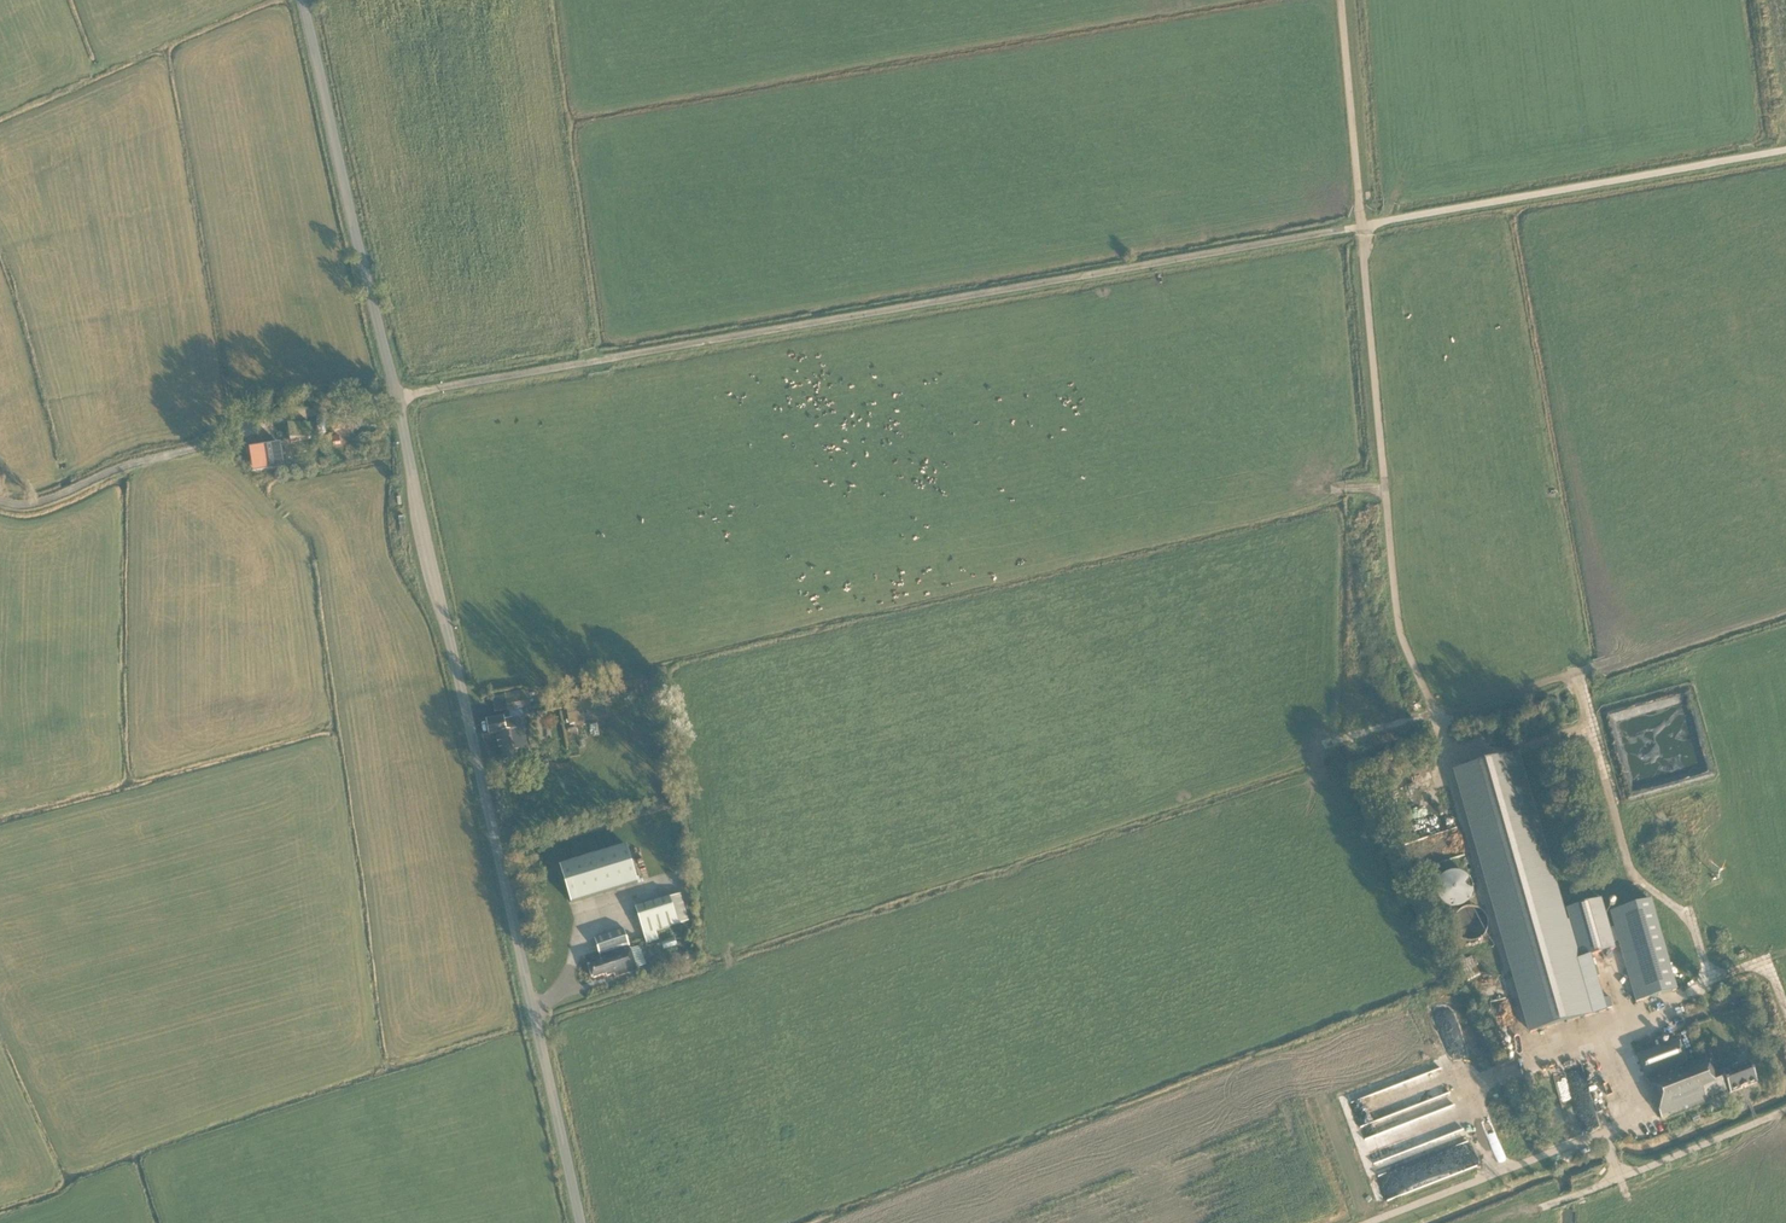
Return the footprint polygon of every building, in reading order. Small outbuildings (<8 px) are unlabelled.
[(292,427),(288,428),(291,443),(297,442),(305,440),(305,438),(312,437),(310,425),(303,426),(292,427)] [(333,435),(326,437),(328,444),(335,442),(333,435)] [(264,447),(250,450),(250,453),(252,461),(255,461),(257,471),(266,469),(266,470),(269,469),(269,470),(285,468),(282,447),(264,449),(264,447)] [(505,700),(507,712),(531,707),(529,695),(505,700)] [(595,710),(593,698),(565,703),(569,724),(579,722),(577,713),(595,710)] [(530,748),(525,717),(505,721),(504,717),(487,720),(490,735),(497,733),(499,748),(502,748),(505,762),(521,758),(520,750),(530,748)] [(1516,754),(1456,771),(1531,1033),(1590,1016),(1516,754)] [(638,883),(626,846),(559,867),(571,904),(638,883)] [(1466,871),(1461,869),(1455,870),(1450,871),(1445,875),(1442,880),(1441,885),(1441,891),(1443,896),(1447,901),(1452,904),(1457,905),(1463,905),(1468,903),(1472,899),(1475,895),(1476,889),(1476,884),(1474,879),(1471,874),(1466,871)] [(647,944),(658,941),(655,932),(689,921),(683,902),(687,901),(685,893),(636,908),(647,944)] [(1608,928),(1600,900),(1567,910),(1580,959),(1614,950),(1610,934),(1608,928)] [(1615,932),(1635,1003),(1676,991),(1650,901),(1609,912),(1613,927),(1608,928),(1610,934),(1615,932)] [(637,970),(624,929),(594,939),(602,962),(588,966),(592,979),(605,975),(606,977),(614,974),(615,978),(637,970)] [(666,942),(667,949),(681,946),(679,939),(666,942)] [(683,959),(686,960),(689,959),(690,956),(689,952),(686,950),(683,951),(681,954),(683,959)] [(606,1041),(620,1038),(619,1032),(604,1035),(606,1041)] [(1718,1075),(1710,1054),(1686,1063),(1678,1042),(1647,1054),(1644,1047),(1634,1050),(1662,1119),(1707,1101),(1706,1098),(1724,1091),(1718,1075)] [(1749,1063),(1718,1075),(1724,1091),(1728,1090),(1730,1094),(1757,1083),(1749,1063)] [(1521,1110),(1543,1107),(1538,1075),(1520,1078),(1523,1096),(1519,1097),(1521,1110)] [(1575,1089),(1585,1128),(1601,1124),(1591,1085),(1575,1089)]
